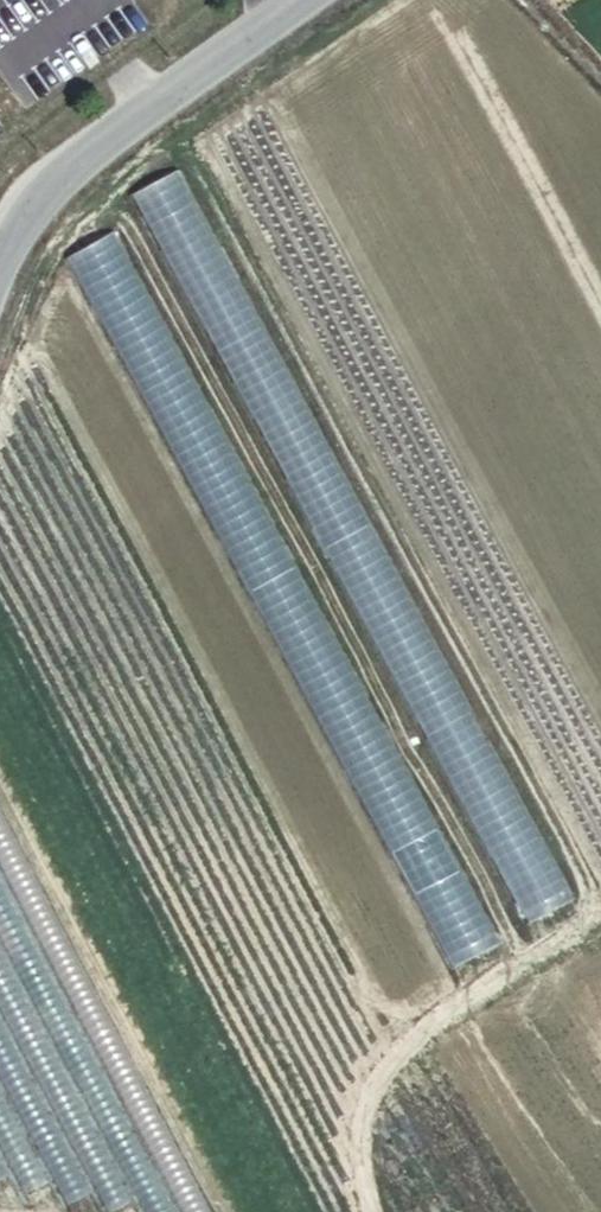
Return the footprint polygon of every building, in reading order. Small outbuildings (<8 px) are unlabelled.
[(182,165),(134,188),(247,421),(268,411),(265,405),(274,401),(283,420),(301,411),(182,165)] [(317,628),(183,336),(155,349),(153,344),(130,355),(266,651),(317,628)] [(407,606),(324,429),(277,452),(347,602),(372,590),(379,605),(389,600),(395,612),(407,606)] [(564,900),(447,653),(418,667),(432,696),(415,704),(518,922),(564,900)]
